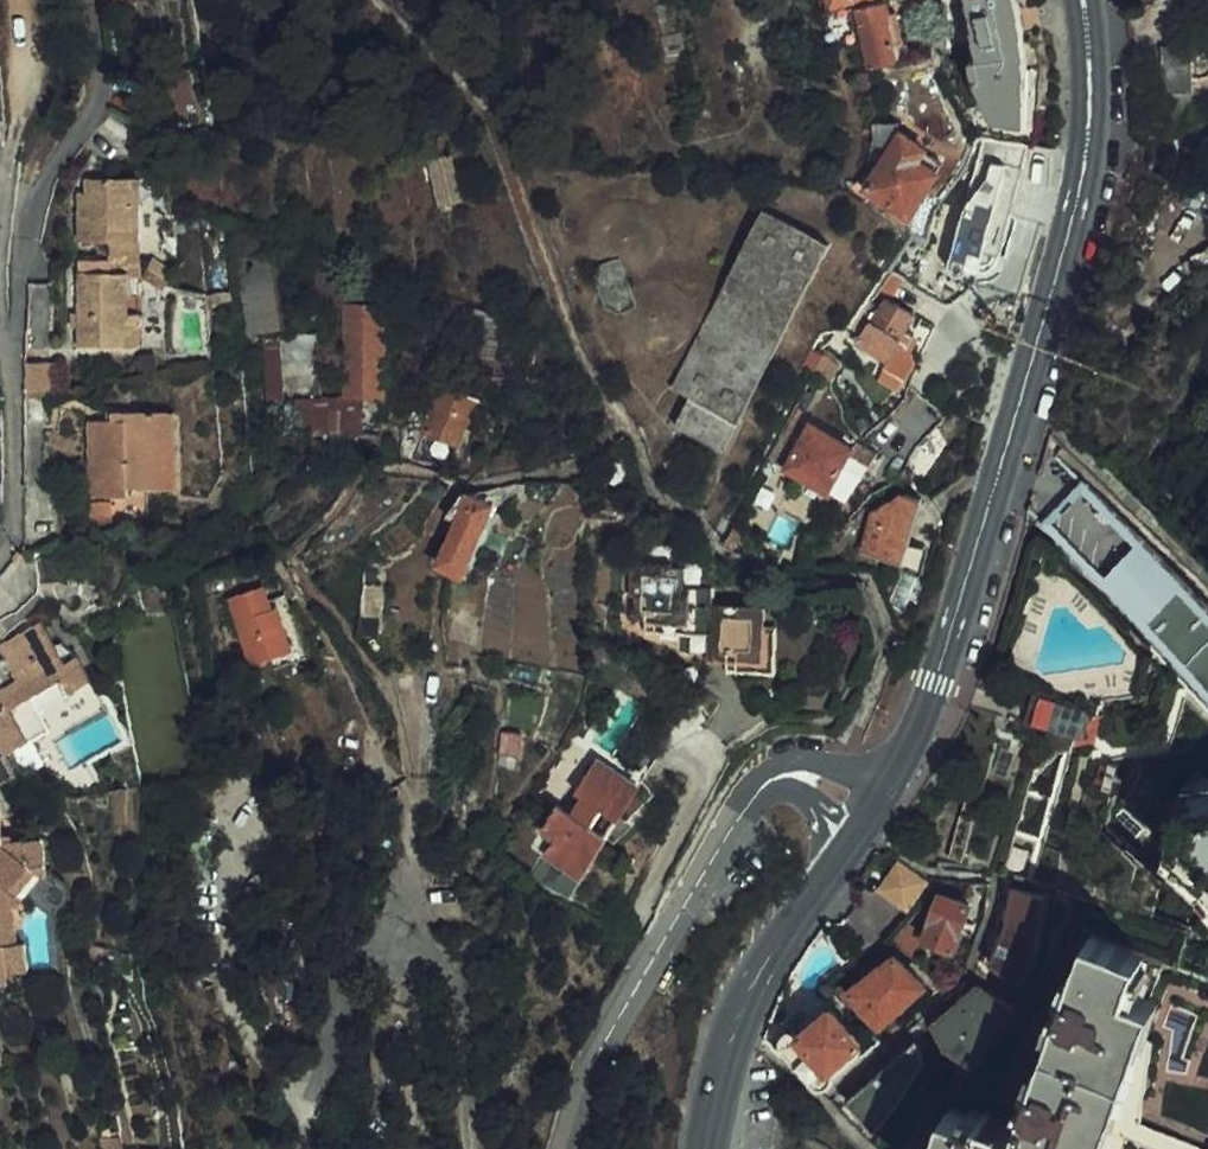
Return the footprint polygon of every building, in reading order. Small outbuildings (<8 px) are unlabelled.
[(858,5),(872,69),(911,59),(900,10),(930,3),(929,0),(880,0),(858,5)] [(959,53),(958,89),(968,119),(974,130),(1008,122),(1012,123),(1015,119),(1026,116),(1043,112),(1047,68),(1041,45),(1029,36),(1027,40),(1025,40),(1021,41),(1011,1),(1019,1),(1023,0),(948,0),(959,53)] [(1025,40),(1019,1),(1011,1),(1021,41),(1025,40)] [(824,11),(831,42),(859,36),(853,6),(849,7),(824,11)] [(1152,95),(1152,126),(1172,128),(1170,97),(1192,96),(1190,49),(1161,50),(1162,95),(1152,95)] [(1015,119),(1012,123),(1025,126),(1026,116),(1015,119)] [(853,188),(850,191),(858,196),(898,123),(874,124),(873,135),(871,145),(869,157),(864,168),(859,178),(853,188)] [(904,134),(869,190),(911,214),(943,158),(904,134)] [(971,156),(967,163),(977,166),(956,244),(1001,256),(1031,145),(977,135),(971,156)] [(407,148),(416,198),(424,196),(423,192),(434,190),(425,143),(407,148)] [(454,152),(431,157),(439,202),(462,198),(454,152)] [(78,257),(49,255),(47,295),(46,311),(45,329),(96,332),(98,280),(100,258),(111,259),(116,163),(72,161),(71,176),(61,175),(53,175),(51,224),(79,225),(78,257)] [(71,176),(72,161),(62,161),(61,175),(71,176)] [(766,209),(674,389),(693,398),(679,425),(726,450),(832,242),(766,209)] [(237,251),(204,256),(214,331),(248,327),(237,251)] [(640,307),(623,260),(602,267),(598,276),(609,308),(622,314),(640,307)] [(891,303),(905,280),(886,272),(872,294),(879,297),(891,303)] [(108,333),(110,281),(98,280),(96,332),(108,333)] [(29,311),(46,311),(47,295),(29,295),(29,311)] [(913,312),(891,303),(879,297),(876,302),(859,335),(856,342),(890,360),(887,367),(910,376),(920,352),(926,355),(939,323),(922,315),(908,346),(900,342),(913,312)] [(869,298),(853,331),(859,335),(876,302),(869,298)] [(345,302),(308,304),(311,392),(348,390),(345,302)] [(484,313),(481,338),(500,340),(503,315),(484,313)] [(243,334),(251,399),(288,395),(279,330),(243,334)] [(241,400),(251,399),(243,334),(233,335),(241,400)] [(26,358),(23,391),(49,392),(52,360),(26,358)] [(463,394),(476,364),(459,364),(448,389),(417,375),(398,420),(439,437),(459,392),(463,394)] [(329,401),(291,402),(291,444),(308,443),(308,424),(329,424),(329,401)] [(279,402),(279,444),(291,444),(291,402),(279,402)] [(89,403),(89,413),(68,413),(67,489),(126,489),(126,479),(157,479),(157,403),(89,403)] [(853,447),(810,426),(790,469),(832,489),(842,468),(846,462),(853,447)] [(850,465),(846,462),(842,468),(863,478),(881,448),(863,439),(850,465)] [(1088,475),(1042,524),(1207,682),(1207,584),(1088,475)] [(471,493),(444,482),(438,479),(436,482),(421,502),(422,503),(433,508),(412,553),(436,564),(471,493)] [(904,562),(923,499),(900,493),(873,515),(863,552),(904,562)] [(603,561),(603,575),(639,587),(647,561),(603,561)] [(658,562),(647,561),(639,587),(694,620),(701,637),(702,646),(707,646),(707,652),(719,653),(742,601),(742,596),(691,595),(676,595),(676,580),(658,580),(658,562)] [(701,637),(694,620),(639,587),(603,575),(603,608),(621,609),(621,615),(657,617),(657,645),(702,646),(701,637)] [(218,660),(242,653),(227,610),(250,602),(260,599),(253,576),(197,593),(218,660)] [(691,595),(692,580),(676,580),(676,595),(691,595)] [(742,601),(719,653),(741,653),(742,615),(742,601)] [(227,610),(242,653),(264,646),(250,602),(227,610)] [(17,716),(4,687),(38,673),(43,686),(67,676),(56,647),(39,654),(20,611),(0,620),(0,724),(17,716)] [(741,653),(719,653),(714,664),(755,664),(756,615),(742,615),(741,653)] [(710,664),(714,664),(719,653),(707,652),(706,663),(710,664)] [(510,821),(524,828),(518,841),(551,857),(560,838),(552,834),(561,815),(558,814),(568,796),(579,801),(596,768),(559,748),(542,781),(546,784),(537,803),(523,796),(510,821)] [(596,768),(579,801),(589,806),(603,771),(596,768)] [(1161,858),(1192,891),(1207,908),(1207,772),(1188,777),(1177,815),(1161,858)] [(551,857),(518,841),(515,845),(556,865),(578,824),(561,815),(552,834),(560,838),(551,857)] [(873,890),(901,912),(922,885),(894,863),(873,890)] [(1003,926),(987,969),(1025,985),(1039,945),(1046,899),(1010,896),(1003,926)] [(970,917),(932,904),(922,943),(959,952),(970,917)] [(10,947),(3,920),(0,921),(0,950),(10,947)] [(937,983),(901,949),(850,991),(888,1030),(937,983)] [(1082,954),(1025,1118),(955,1093),(935,1148),(1116,1148),(1152,1048),(1127,1039),(1149,977),(1082,954)] [(977,982),(929,1026),(940,1055),(970,1073),(1018,1006),(977,982)] [(787,1032),(779,1038),(776,1043),(777,1052),(785,1061),(822,1096),(882,1042),(842,1000),(803,1033),(795,1030),(787,1032)] [(915,1037),(838,1102),(870,1139),(903,1099),(927,1060),(915,1037)] [(80,1123),(83,1139),(103,1139),(103,1123),(80,1123)] [(103,1139),(83,1139),(85,1148),(144,1148),(144,1140),(103,1139)]
